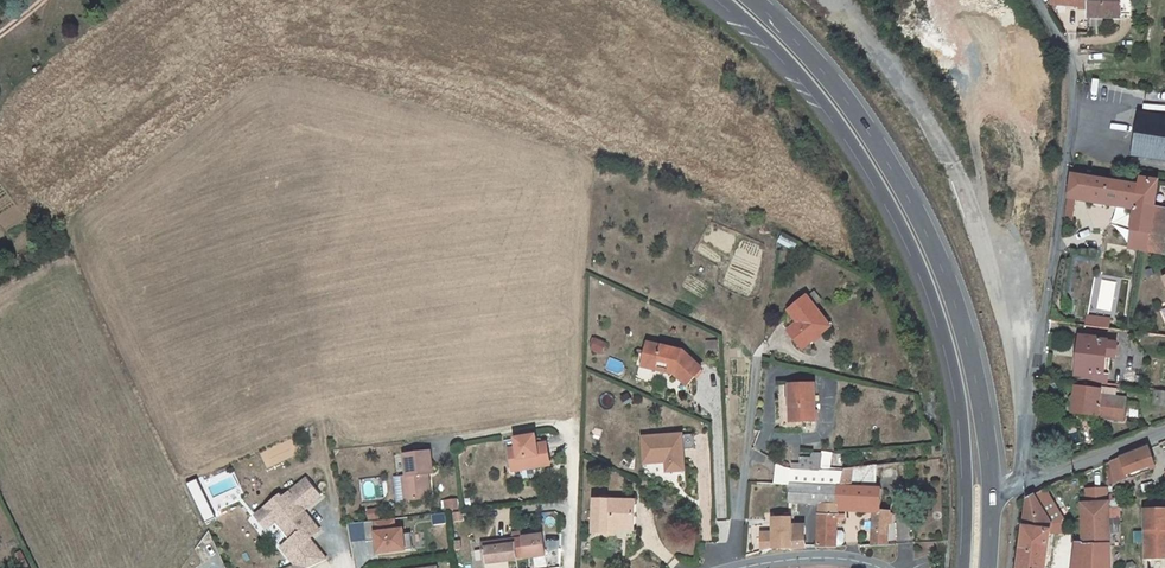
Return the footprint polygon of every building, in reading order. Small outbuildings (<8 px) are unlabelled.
[(1066,1),(1076,1),(1076,5),(1076,7),(1090,8),(1091,0),(1060,0),(1066,1)] [(1090,8),(1089,18),(1104,18),(1120,19),(1121,12),(1121,1),(1121,0),(1091,0),(1090,8)] [(1104,18),(1089,18),(1089,29),(1103,30),(1104,18)] [(1131,157),(1164,162),(1164,116),(1138,111),(1131,157)] [(1131,209),(1134,209),(1137,186),(1075,176),(1072,175),(1068,199),(1076,200),(1090,202),(1091,198),(1113,201),(1131,204),(1131,209)] [(1138,180),(1137,186),(1134,209),(1153,212),(1154,207),(1157,187),(1158,182),(1138,180)] [(1076,200),(1068,199),(1065,220),(1073,222),(1076,200)] [(1150,234),(1149,239),(1164,241),(1164,209),(1154,207),(1153,212),(1150,234)] [(1132,231),(1150,234),(1153,212),(1134,209),(1132,231)] [(1129,249),(1147,252),(1149,239),(1150,234),(1132,231),(1129,249)] [(795,241),(783,236),(780,242),(792,248),(795,241)] [(1147,252),(1164,254),(1164,250),(1164,241),(1149,239),(1147,252)] [(807,297),(789,311),(798,323),(804,330),(794,338),(803,349),(831,327),(807,297)] [(1086,326),(1109,328),(1110,320),(1087,317),(1086,326)] [(794,338),(804,330),(798,323),(789,331),(794,338)] [(1075,381),(1102,384),(1107,385),(1108,373),(1105,373),(1106,363),(1111,363),(1112,357),(1115,358),(1116,344),(1107,343),(1107,342),(1095,340),(1096,339),(1081,337),(1075,381)] [(604,343),(596,340),(593,346),(592,350),(600,353),(604,343)] [(669,370),(669,373),(676,375),(688,385),(702,369),(682,352),(649,344),(646,356),(649,356),(646,367),(665,372),(666,369),(669,370)] [(790,385),(791,422),(815,422),(815,385),(790,385)] [(1097,415),(1097,417),(1098,417),(1100,396),(1101,390),(1075,387),(1074,398),(1073,402),(1072,413),(1097,415)] [(1125,399),(1100,396),(1098,417),(1123,420),(1125,399)] [(537,435),(516,439),(518,448),(510,449),(513,471),(550,466),(547,443),(538,445),(537,435)] [(670,461),(671,472),(685,471),(683,435),(643,438),(645,464),(666,462),(666,461),(670,461)] [(1156,465),(1149,447),(1110,461),(1115,484),(1127,480),(1126,476),(1156,465)] [(399,502),(432,498),(429,474),(433,474),(430,452),(404,455),(407,477),(396,478),(399,502)] [(821,472),(821,466),(830,466),(831,454),(822,453),(822,455),(813,454),(812,459),(801,459),(801,466),(801,471),(821,472)] [(644,473),(664,472),(663,464),(643,465),(644,473)] [(838,487),(841,487),(844,473),(830,472),(821,472),(801,471),(794,470),(793,469),(793,470),(785,470),(778,466),(776,484),(790,484),(838,487)] [(845,470),(844,473),(841,487),(875,488),(876,466),(845,470)] [(280,548),(287,556),(309,539),(317,533),(301,513),(320,497),(307,481),(283,499),(280,496),(255,516),(266,529),(276,521),(290,539),(280,548)] [(820,516),(838,517),(838,511),(838,507),(838,487),(790,484),(790,503),(820,505),(820,516)] [(874,513),(882,512),(882,489),(875,488),(841,487),(838,487),(838,507),(857,509),(874,510),(874,513)] [(1087,489),(1087,503),(1107,503),(1106,489),(1087,489)] [(1045,491),(1035,497),(1037,502),(1047,495),(1045,491)] [(1047,495),(1037,502),(1051,524),(1050,532),(1062,533),(1064,522),(1047,495)] [(1034,496),(1028,499),(1018,567),(1046,567),(1050,532),(1051,524),(1037,502),(1035,497),(1034,496)] [(449,510),(458,509),(457,500),(448,501),(449,510)] [(609,529),(616,529),(635,530),(636,502),(595,500),(594,533),(609,533),(609,529)] [(1102,558),(1112,558),(1109,503),(1107,503),(1087,503),(1082,504),(1083,542),(1085,544),(1101,544),(1102,558)] [(1164,532),(1164,510),(1144,511),(1145,558),(1164,558),(1164,553),(1164,532)] [(891,512),(882,512),(874,513),(873,546),(888,545),(890,524),(891,512)] [(837,547),(838,517),(820,516),(818,547),(832,547),(837,547)] [(396,527),(396,518),(373,520),(375,554),(406,553),(404,527),(396,527)] [(792,519),(774,520),(774,534),(774,548),(793,549),(807,548),(805,534),(806,534),(805,526),(792,525),(792,519)] [(774,548),(774,534),(762,534),(762,552),(774,548)] [(526,558),(545,555),(543,535),(524,537),(514,538),(481,542),(484,567),(510,567),(509,560),(517,559),(526,558)] [(292,567),(306,567),(325,560),(309,539),(287,556),(295,566),(292,567)] [(1112,558),(1102,558),(1101,544),(1085,544),(1083,542),(1079,543),(1077,567),(1112,567),(1112,558)] [(526,558),(517,559),(518,567),(527,567),(526,558)]
